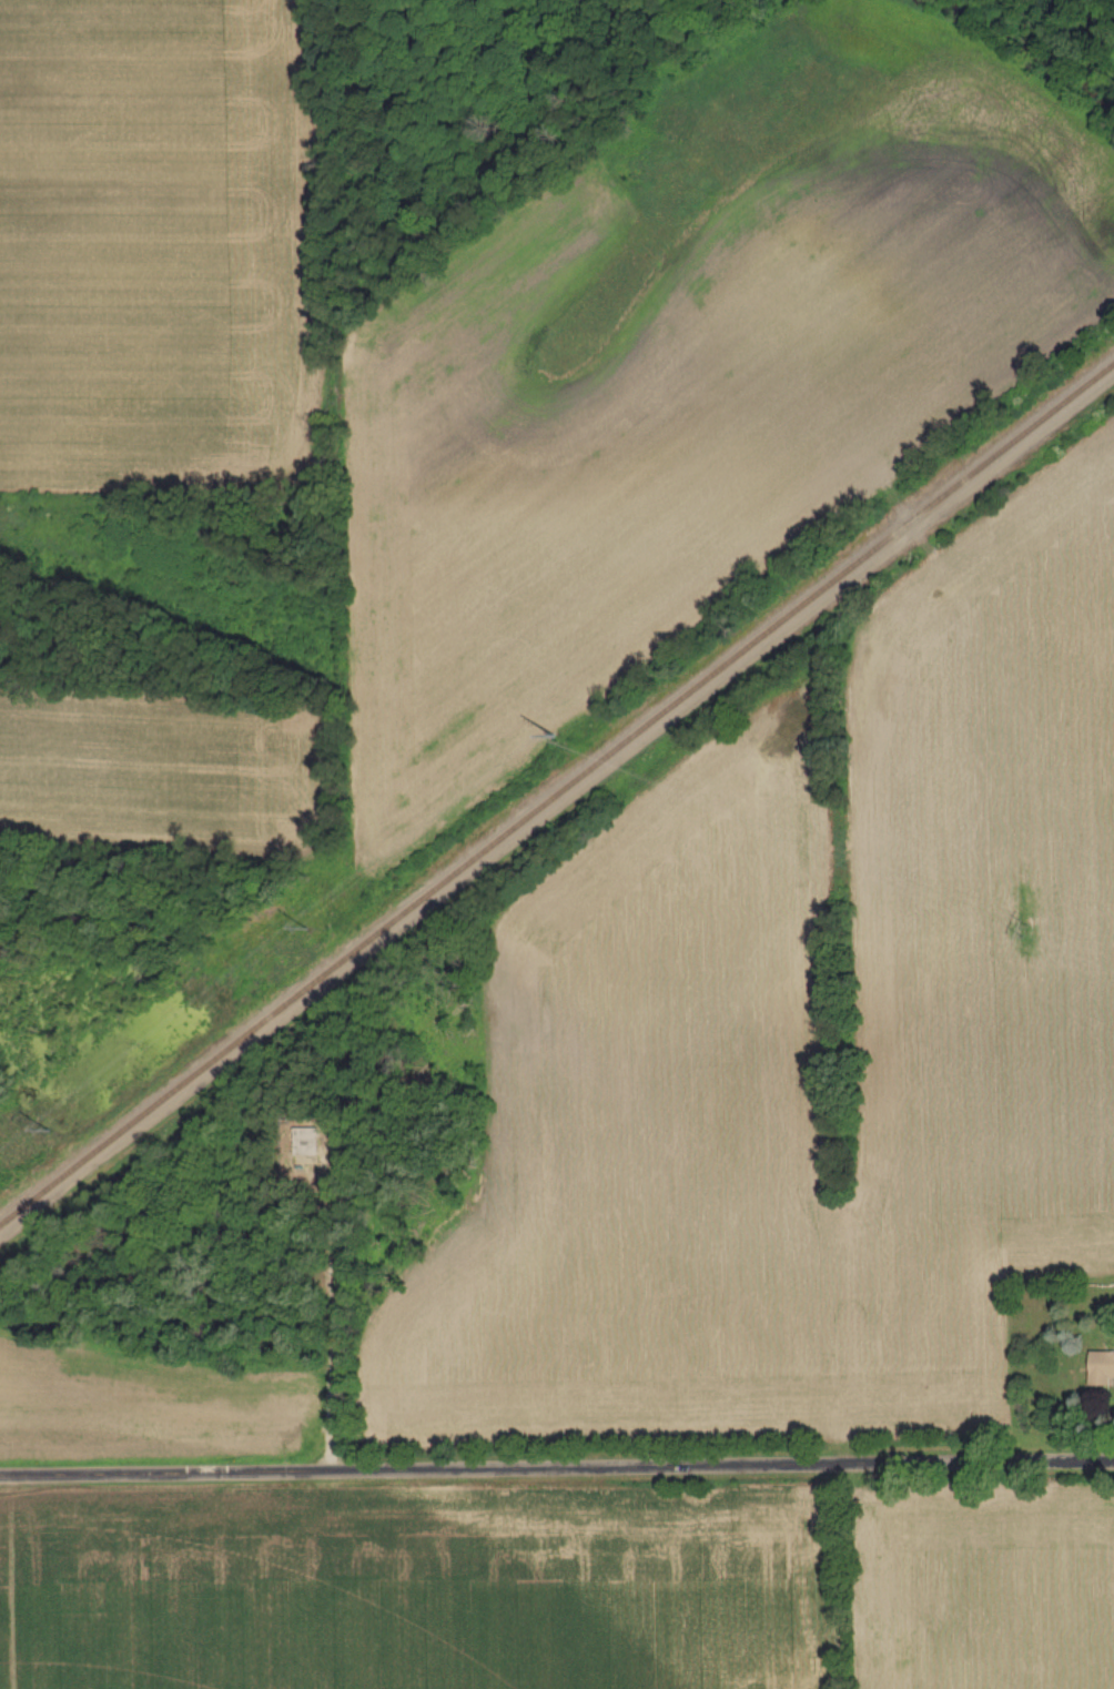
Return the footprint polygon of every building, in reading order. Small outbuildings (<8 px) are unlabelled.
[(318,1129),(294,1129),(294,1156),(318,1156),(318,1129)] [(1092,1353),(1092,1387),(1113,1387),(1113,1382),(1113,1353),(1092,1353)]
